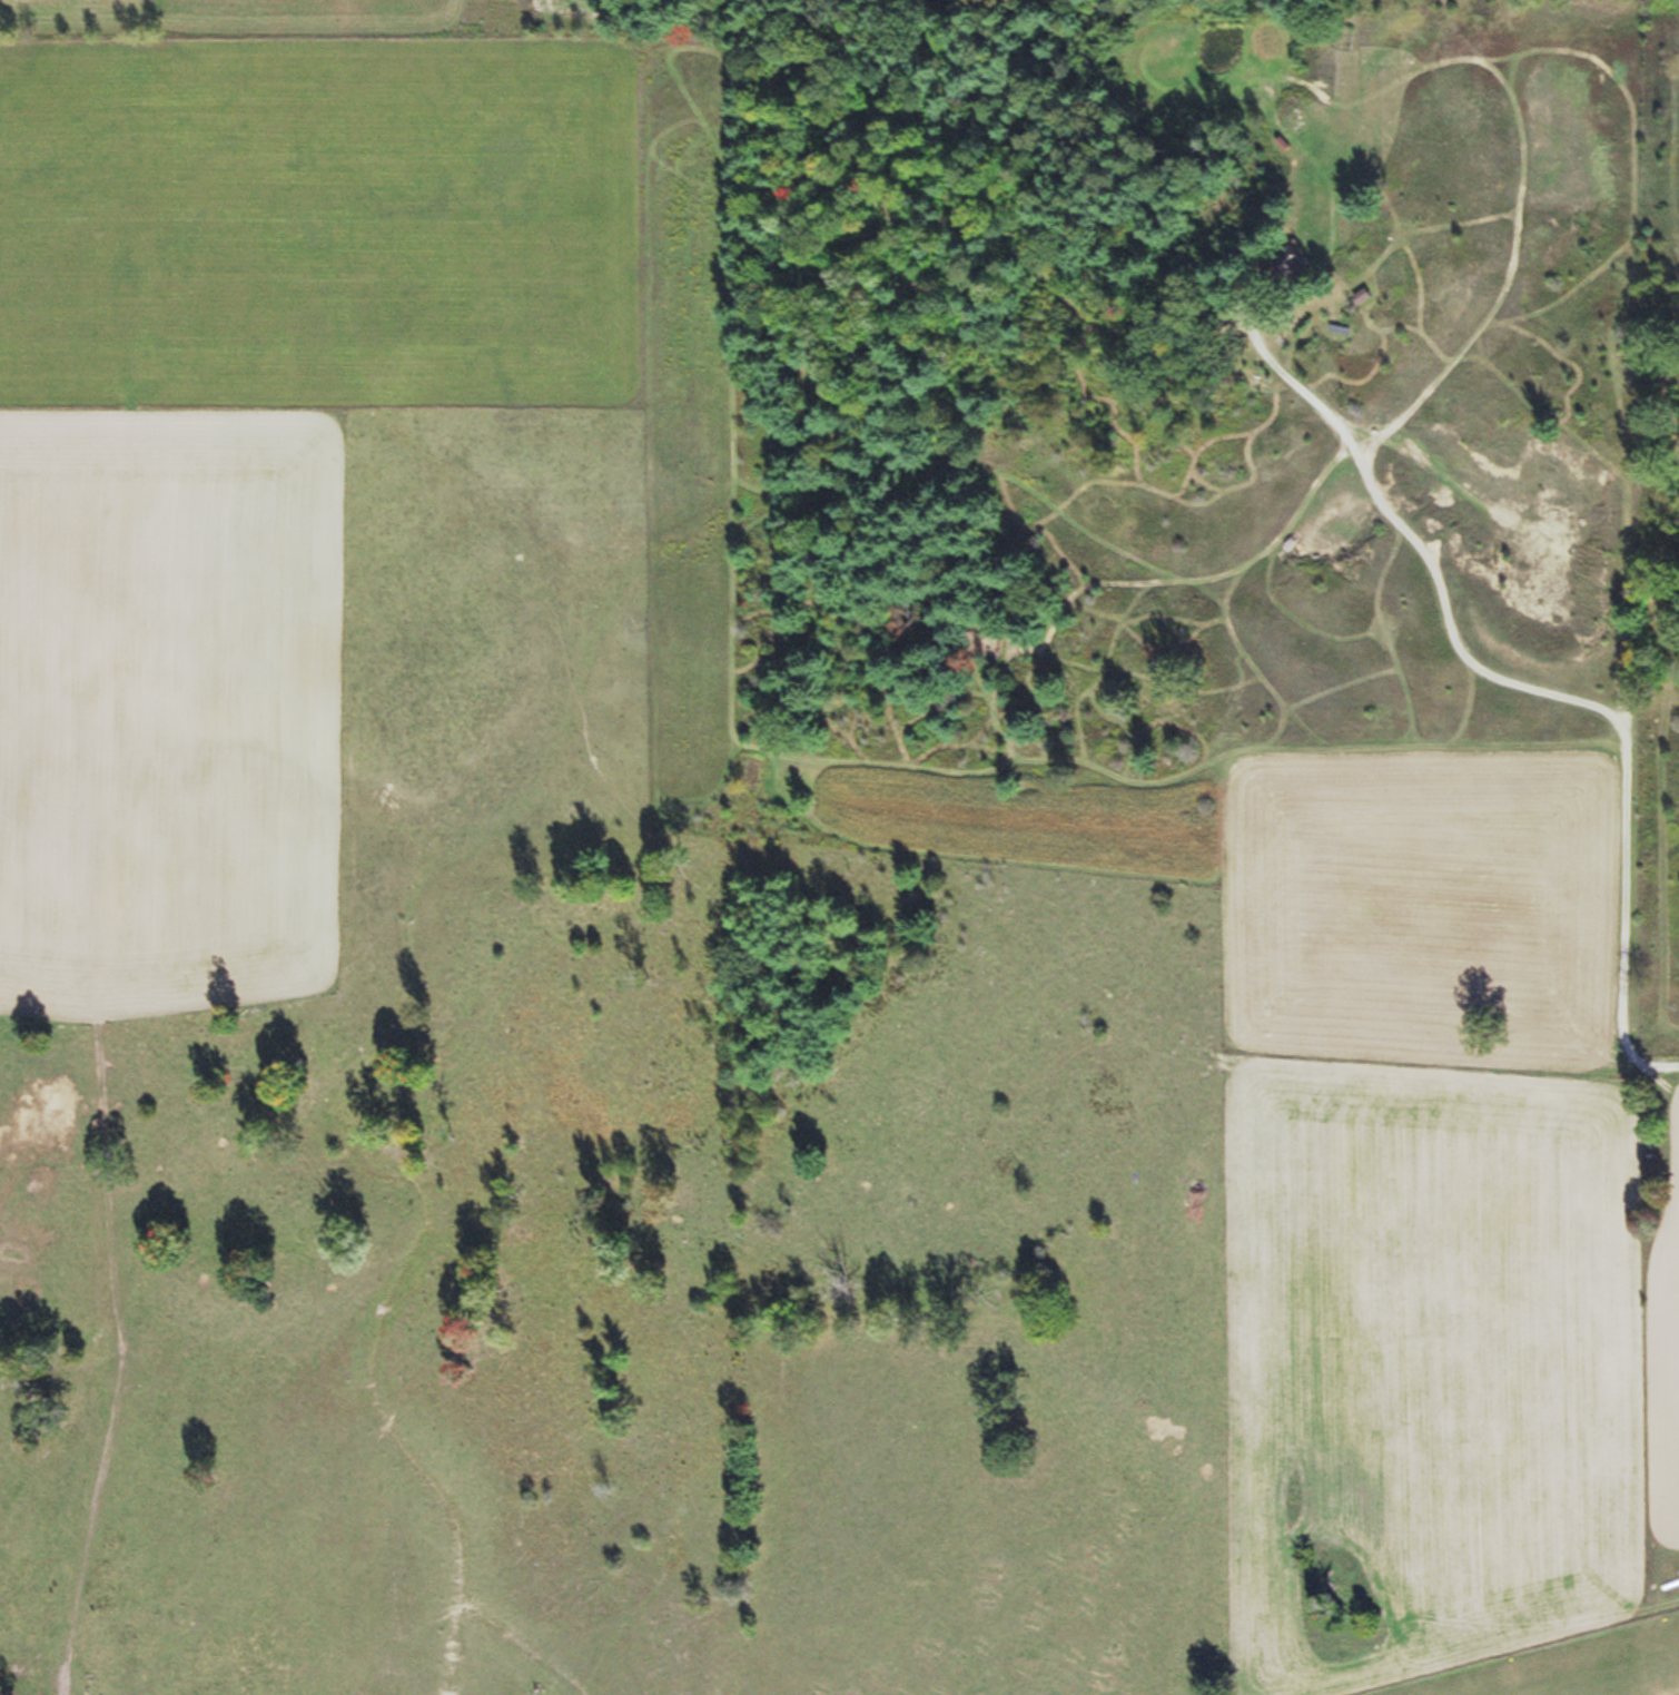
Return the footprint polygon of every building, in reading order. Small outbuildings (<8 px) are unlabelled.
[(1307,263),(1292,240),(1264,258),(1279,281),(1307,263)]
